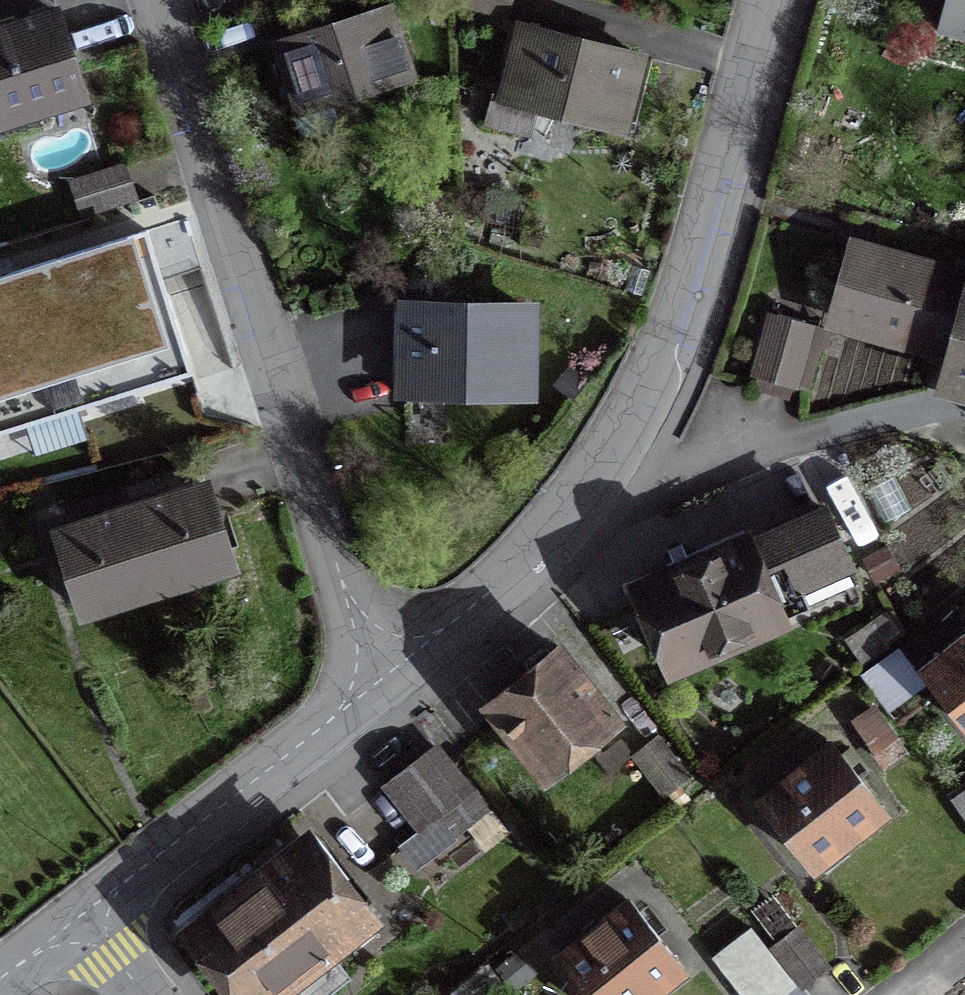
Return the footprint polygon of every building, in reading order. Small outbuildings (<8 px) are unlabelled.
[(445,1),(501,16),(505,0),(445,0),(445,1)] [(938,28),(964,36),(964,0),(945,0),(938,28)] [(385,10),(275,45),(297,114),(407,79),(385,10)] [(55,17),(0,34),(0,121),(80,96),(55,17)] [(617,131),(636,58),(521,29),(502,101),(617,131)] [(68,185),(77,217),(131,200),(121,169),(68,185)] [(145,222),(0,269),(0,431),(192,367),(145,222)] [(951,356),(964,306),(964,283),(853,251),(833,323),(951,356)] [(951,356),(942,387),(964,393),(964,306),(951,356)] [(408,403),(408,390),(523,392),(524,312),(404,310),(403,390),(405,390),(405,403),(408,403)] [(749,377),(753,378),(804,392),(821,331),(766,316),(765,317),(770,318),(753,377),(749,375),(749,377)] [(205,491),(55,538),(78,613),(229,566),(205,491)] [(854,587),(821,512),(635,592),(668,668),(777,621),(769,603),(844,570),(852,588),(854,587)] [(964,724),(964,640),(924,672),(964,724)] [(526,677),(486,709),(541,778),(613,721),(557,652),(546,661),(539,652),(519,668),(526,677)] [(630,758),(661,798),(686,779),(655,739),(630,758)] [(810,869),(881,814),(829,747),(758,803),(810,869)] [(431,750),(384,787),(418,831),(465,793),(431,750)] [(951,806),(964,827),(964,796),(951,806)] [(307,849),(194,938),(238,994),(262,994),(285,977),(300,994),(324,994),(344,979),(330,961),(370,930),(307,849)] [(679,971),(627,905),(556,961),(583,994),(649,994),(679,971)] [(794,930),(770,949),(801,989),(825,970),(794,930)] [(752,994),(793,994),(801,989),(770,949),(737,975),(752,994)] [(449,994),(498,994),(502,992),(483,968),(449,994)]
